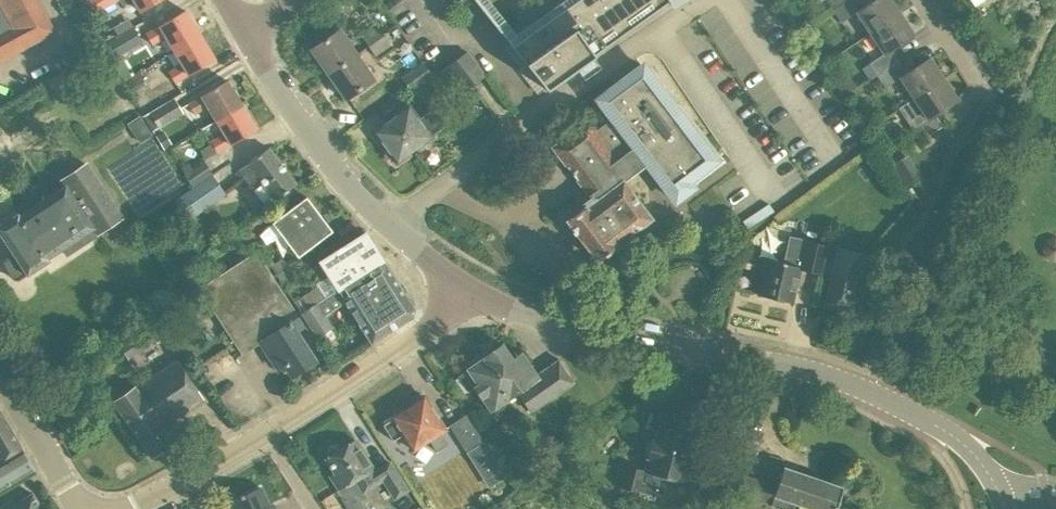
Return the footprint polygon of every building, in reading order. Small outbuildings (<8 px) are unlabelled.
[(23,48),(55,32),(37,0),(0,0),(0,61),(23,48)] [(89,7),(93,14),(118,0),(101,0),(89,7)] [(135,2),(140,12),(160,0),(134,0),(135,2)] [(681,0),(579,0),(512,47),(546,89),(669,0),(673,5),(681,0)] [(849,0),(826,0),(833,11),(849,0)] [(900,14),(891,0),(876,0),(864,8),(859,0),(849,0),(833,11),(841,22),(856,12),(870,34),(900,14)] [(174,49),(199,34),(185,10),(159,25),(159,24),(145,33),(152,45),(166,36),(174,49)] [(877,76),(899,62),(891,50),(914,35),(900,14),(870,34),(883,53),(868,63),(877,76)] [(369,46),(384,35),(397,26),(390,16),(362,35),(369,46)] [(134,27),(105,44),(117,63),(123,60),(120,55),(142,41),(134,27)] [(328,74),(357,55),(340,30),(311,50),(328,74)] [(199,34),(174,49),(182,63),(168,72),(175,83),(189,75),(188,74),(214,58),(199,34)] [(384,35),(369,46),(375,55),(391,45),(384,35)] [(463,92),(486,76),(467,50),(445,67),(463,92)] [(357,55),(328,74),(345,99),(374,79),(357,55)] [(913,99),(943,80),(929,59),(907,73),(899,62),(877,76),(883,85),(884,87),(898,77),(899,78),(913,99)] [(411,92),(433,76),(421,61),(400,77),(411,92)] [(716,160),(642,64),(621,81),(628,91),(605,109),(612,118),(595,131),(587,122),(553,148),(591,198),(584,204),(586,207),(568,220),(598,260),(616,247),(615,245),(651,218),(623,182),(648,164),(676,200),(693,187),(689,181),(716,160)] [(134,91),(145,84),(138,71),(123,80),(130,93),(134,91)] [(216,120),(242,104),(227,80),(201,95),(187,103),(194,114),(208,107),(216,120)] [(935,115),(957,101),(943,80),(913,99),(899,108),(920,141),(942,127),(935,115)] [(174,97),(143,115),(152,131),(183,113),(174,97)] [(242,104),(216,120),(224,134),(211,143),(217,153),(231,145),(257,129),(242,104)] [(418,119),(408,105),(373,131),(386,147),(384,153),(389,160),(395,159),(397,163),(431,137),(431,136),(445,126),(433,109),(418,119)] [(296,183),(268,147),(238,170),(250,185),(259,177),(275,199),(296,183)] [(184,173),(192,185),(211,172),(203,160),(184,173)] [(87,164),(61,181),(65,186),(18,216),(17,214),(0,226),(0,233),(14,255),(6,260),(5,265),(14,279),(18,280),(27,274),(28,275),(50,261),(48,259),(63,249),(67,255),(98,234),(97,233),(122,216),(87,164)] [(226,194),(212,174),(175,199),(189,219),(226,194)] [(740,210),(757,202),(751,191),(734,199),(740,210)] [(297,256),(331,230),(306,196),(272,222),(297,256)] [(748,229),(774,211),(768,203),(742,221),(748,229)] [(338,289),(384,260),(366,231),(320,260),(338,289)] [(821,274),(828,244),(789,235),(783,262),(767,259),(759,296),(760,296),(761,299),(771,301),(774,299),(790,303),(798,269),(821,274)] [(1046,240),(1041,250),(1045,259),(1054,263),(1055,262),(1055,237),(1046,240)] [(848,310),(860,255),(839,250),(827,305),(848,310)] [(316,361),(290,322),(299,316),(256,251),(199,288),(242,353),(259,342),(276,369),(284,364),(292,376),(316,361)] [(338,289),(300,312),(317,337),(333,326),(325,315),(345,301),(371,342),(412,316),(414,308),(384,260),(338,289)] [(158,316),(143,326),(153,341),(168,331),(158,316)] [(512,359),(502,345),(483,358),(477,356),(467,363),(467,368),(466,369),(467,370),(457,377),(467,390),(472,386),(489,410),(515,392),(530,412),(575,381),(560,359),(537,375),(521,353),(512,359)] [(204,399),(177,359),(136,387),(135,386),(113,401),(151,457),(172,442),(162,427),(204,399)] [(444,428),(424,396),(403,409),(401,405),(393,411),(395,414),(392,416),(393,418),(382,425),(391,440),(403,433),(413,448),(428,439),(435,451),(446,444),(439,432),(444,428)] [(22,450),(0,413),(0,458),(2,461),(22,450)] [(465,451),(482,440),(466,414),(449,425),(465,451)] [(688,457),(693,437),(675,432),(676,430),(657,426),(653,440),(651,440),(643,469),(624,465),(619,487),(655,495),(660,475),(682,481),(683,479),(685,479),(685,477),(697,480),(701,463),(690,460),(690,458),(688,457)] [(374,471),(354,439),(339,449),(335,447),(328,452),(328,456),(326,457),(335,471),(330,474),(338,488),(355,477),(363,490),(383,478),(394,496),(406,489),(389,461),(374,471)] [(496,493),(514,483),(493,444),(475,454),(496,493)] [(2,461),(0,462),(0,489),(33,469),(22,450),(2,461)] [(782,469),(777,487),(745,476),(734,508),(755,508),(757,501),(783,508),(793,508),(795,503),(812,508),(835,508),(842,488),(782,469)] [(259,486),(240,494),(241,496),(229,501),(232,508),(276,508),(274,504),(268,506),(259,486)] [(32,493),(14,504),(12,500),(0,507),(0,508),(51,508),(49,507),(45,506),(43,502),(39,505),(32,493)]
